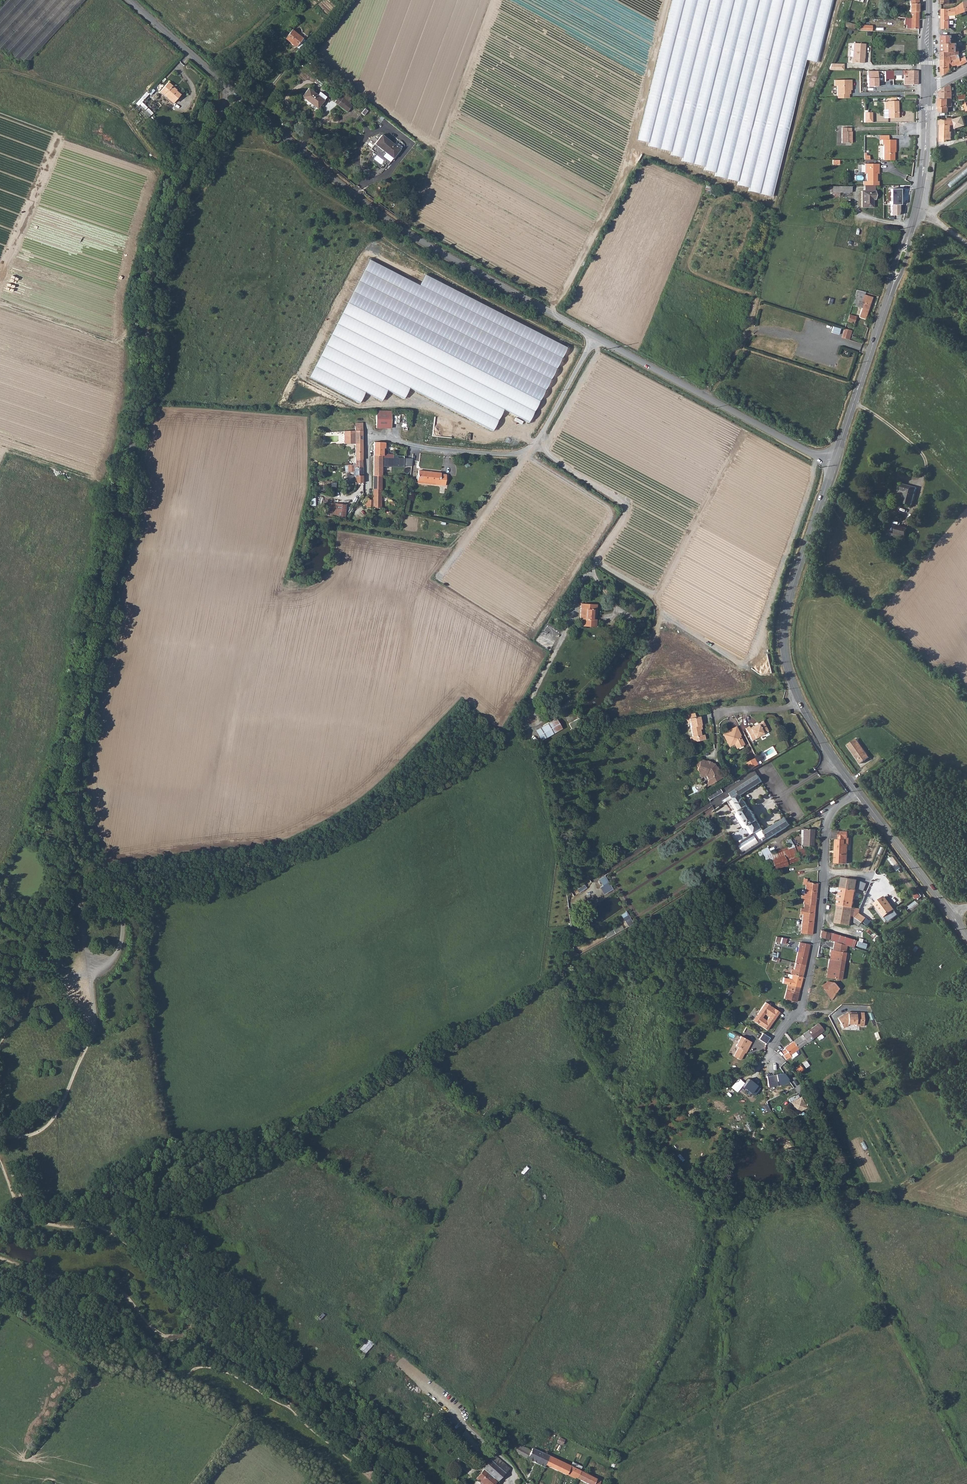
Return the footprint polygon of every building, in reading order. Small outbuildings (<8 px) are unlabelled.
[(638,141),(716,176),(773,198),(808,62),(819,63),(834,0),(672,0),(638,141)] [(909,12),(910,12),(918,12),(918,0),(909,0),(909,12)] [(941,28),(949,28),(949,16),(956,15),(965,11),(966,0),(965,0),(958,6),(956,7),(949,9),(941,9),(941,28)] [(289,12),(295,18),(298,15),(292,9),(289,12)] [(904,20),(907,20),(906,25),(906,28),(910,28),(918,29),(918,12),(910,12),(910,18),(905,17),(904,20)] [(296,46),(302,38),(292,30),(286,38),(296,46)] [(941,57),(941,58),(959,49),(959,48),(956,48),(957,43),(952,43),(952,35),(941,35),(941,57)] [(296,46),(298,48),(304,40),(302,38),(296,46)] [(865,44),(853,44),(853,58),(852,58),(852,63),(863,63),(863,58),(864,58),(865,44)] [(941,60),(952,60),(952,59),(959,54),(959,49),(941,58),(941,60)] [(941,68),(941,76),(950,73),(950,68),(957,65),(958,67),(966,62),(966,59),(966,57),(960,59),(959,54),(952,59),(952,60),(941,60),(941,68)] [(877,71),(866,71),(866,86),(877,86),(877,71)] [(892,71),(892,76),(904,76),(907,75),(907,79),(904,80),(904,85),(917,85),(917,71),(894,71),(892,71)] [(837,94),(837,98),(848,98),(848,94),(849,94),(849,88),(851,88),(851,80),(834,80),(834,86),(836,86),(836,94),(837,94)] [(168,82),(159,92),(166,98),(173,104),(181,95),(176,90),(176,89),(168,82)] [(939,98),(952,99),(951,84),(939,91),(939,98)] [(302,96),(313,104),(314,104),(318,107),(327,95),(320,91),(317,94),(309,88),(302,96)] [(337,102),(338,103),(338,105),(347,111),(352,105),(348,102),(351,98),(346,94),(342,99),(340,98),(337,102)] [(939,120),(948,120),(948,117),(948,112),(948,107),(952,107),(952,101),(952,99),(939,98),(939,120)] [(889,101),(889,118),(898,118),(898,113),(896,113),(896,111),(898,111),(898,101),(889,101)] [(953,118),(955,128),(966,125),(966,119),(964,120),(963,116),(953,118)] [(939,120),(938,125),(940,125),(940,129),(941,129),(941,132),(939,133),(939,136),(951,136),(951,131),(949,131),(950,125),(952,125),(952,122),(951,120),(948,120),(939,120)] [(841,143),(851,143),(852,132),(851,132),(850,128),(842,128),(841,143)] [(375,143),(393,157),(399,149),(382,135),(375,143)] [(883,160),(894,160),(894,152),(894,145),(895,145),(895,140),(882,140),(882,145),(883,145),(883,160)] [(863,181),(863,185),(878,185),(878,181),(876,181),(876,172),(878,172),(878,164),(864,164),(864,174),(866,174),(866,181),(863,181)] [(903,190),(891,189),(890,204),(899,204),(899,195),(902,195),(903,190)] [(861,191),(861,207),(873,207),(873,199),(875,199),(875,191),(874,191),(865,191),(861,191)] [(899,204),(890,204),(890,215),(897,215),(899,211),(899,204)] [(852,303),(860,306),(857,317),(865,319),(872,297),(864,294),(865,291),(857,288),(852,303)] [(847,321),(854,323),(856,316),(849,314),(847,321)] [(848,339),(851,330),(844,327),(841,336),(848,339)] [(390,428),(391,410),(375,410),(375,428),(390,428)] [(355,458),(363,458),(363,451),(362,451),(362,430),(355,430),(343,431),(343,444),(355,443),(355,458)] [(382,442),(373,441),(373,455),(381,455),(382,456),(382,442)] [(373,455),(372,466),(381,466),(388,466),(396,466),(396,458),(395,458),(395,455),(391,455),(391,457),(388,457),(382,457),(382,456),(381,455),(373,455)] [(363,476),(363,458),(355,458),(355,463),(347,464),(347,471),(353,471),(353,476),(354,476),(355,484),(359,484),(359,482),(363,482),(363,476)] [(372,466),(372,476),(381,476),(381,466),(372,466)] [(417,480),(435,482),(435,484),(444,485),(446,473),(441,473),(440,472),(418,470),(417,480)] [(381,476),(372,476),(372,501),(366,501),(367,503),(367,507),(381,507),(381,476)] [(901,490),(906,491),(903,503),(911,505),(916,487),(903,484),(901,490)] [(327,515),(343,517),(345,504),(329,502),(327,515)] [(894,535),(901,537),(904,537),(907,528),(897,525),(894,535)] [(593,626),(593,620),(592,620),(592,617),(595,617),(596,604),(580,603),(579,620),(582,620),(582,626),(593,626)] [(514,717),(520,720),(524,713),(519,710),(514,717)] [(687,718),(687,722),(690,722),(693,736),(690,736),(691,742),(705,739),(704,734),(701,735),(700,729),(700,725),(701,725),(701,720),(694,721),(694,717),(692,717),(687,718)] [(555,719),(536,730),(541,740),(561,728),(555,719)] [(745,729),(751,741),(763,735),(762,734),(767,731),(762,722),(757,724),(758,725),(754,727),(753,726),(749,728),(749,727),(745,729)] [(722,735),(728,747),(734,744),(736,749),(743,745),(739,736),(740,736),(736,727),(728,730),(729,732),(722,735)] [(847,745),(860,763),(868,758),(855,739),(847,745)] [(707,760),(700,758),(700,760),(695,762),(697,767),(697,769),(699,773),(701,774),(702,772),(706,774),(705,775),(707,780),(706,783),(709,785),(713,783),(712,782),(722,777),(720,773),(719,773),(718,771),(718,769),(717,767),(716,767),(714,763),(711,762),(710,763),(706,761),(707,760)] [(751,770),(754,768),(759,765),(755,758),(751,761),(747,762),(751,770)] [(736,789),(741,795),(742,795),(756,786),(764,797),(769,794),(769,793),(757,775),(736,789)] [(709,799),(722,792),(720,788),(707,795),(709,799)] [(742,795),(741,795),(736,789),(730,793),(742,811),(741,811),(749,823),(755,831),(756,833),(763,828),(757,820),(758,819),(757,818),(755,815),(756,814),(752,809),(749,806),(742,795)] [(776,815),(781,812),(778,807),(771,811),(775,816),(776,815)] [(776,815),(780,821),(785,818),(781,812),(776,815)] [(767,835),(768,839),(772,837),(790,825),(785,818),(780,821),(765,831),(767,835)] [(763,828),(756,833),(760,839),(761,838),(767,835),(765,831),(763,828)] [(803,837),(802,846),(813,846),(814,830),(803,829),(803,830),(803,837)] [(756,833),(755,831),(739,844),(745,854),(764,842),(761,838),(760,839),(756,833)] [(836,840),(835,863),(846,864),(847,861),(838,858),(840,840),(839,840),(836,840)] [(845,840),(840,840),(838,858),(847,861),(848,845),(845,845),(845,840)] [(756,853),(759,858),(763,855),(768,852),(766,847),(761,850),(761,851),(756,853)] [(796,851),(794,847),(788,850),(787,847),(764,856),(766,861),(768,861),(770,867),(771,866),(772,870),(799,860),(798,857),(796,851)] [(796,851),(798,857),(806,855),(804,848),(796,851)] [(604,876),(599,879),(603,885),(599,887),(604,894),(612,889),(604,876)] [(803,904),(804,904),(815,905),(817,883),(807,882),(807,879),(803,878),(803,884),(805,885),(804,889),(805,889),(804,895),(801,895),(801,898),(803,899),(803,904)] [(840,888),(856,890),(857,880),(842,878),(840,888)] [(584,882),(576,887),(579,892),(587,887),(584,882)] [(837,905),(853,907),(856,890),(840,888),(837,905)] [(874,905),(884,918),(893,911),(884,898),(874,905)] [(911,909),(919,905),(916,900),(908,904),(911,909)] [(800,912),(814,913),(815,905),(804,904),(803,908),(800,908),(800,912)] [(837,905),(835,923),(850,925),(853,907),(837,905)] [(627,910),(621,914),(628,926),(633,923),(627,910)] [(800,912),(800,914),(803,914),(802,921),(813,922),(814,913),(800,912)] [(855,917),(862,923),(865,918),(858,913),(855,917)] [(855,917),(854,923),(859,926),(862,923),(855,917)] [(801,933),(812,935),(813,928),(813,922),(802,921),(801,927),(801,933)] [(862,922),(860,925),(874,936),(876,933),(862,922)] [(820,937),(840,943),(842,937),(821,930),(820,937)] [(840,943),(853,948),(856,941),(842,937),(840,943)] [(862,942),(863,939),(859,937),(857,945),(866,948),(867,943),(862,942)] [(795,963),(805,965),(810,944),(800,942),(795,963)] [(829,959),(844,961),(845,952),(831,950),(829,959)] [(828,968),(842,970),(844,961),(829,959),(828,968)] [(792,975),(803,977),(805,965),(795,963),(794,967),(792,975)] [(826,977),(840,979),(842,970),(828,968),(826,977)] [(789,985),(800,987),(803,977),(792,975),(791,979),(788,979),(787,982),(790,983),(789,985)] [(821,985),(831,1000),(834,995),(828,986),(831,984),(829,981),(827,981),(821,985)] [(831,984),(828,986),(834,995),(838,988),(833,982),(831,984)] [(783,998),(796,1002),(800,987),(789,985),(787,984),(783,998)] [(755,1023),(767,1031),(771,1024),(769,1023),(775,1013),(777,1015),(779,1012),(764,1003),(756,1015),(759,1017),(755,1023)] [(838,1020),(842,1028),(847,1025),(847,1024),(855,1024),(855,1025),(863,1026),(863,1012),(848,1012),(847,1014),(844,1016),(844,1015),(838,1020)] [(769,1023),(771,1024),(777,1015),(775,1013),(769,1023)] [(807,1031),(813,1038),(823,1031),(818,1023),(807,1031)] [(792,1042),(798,1049),(813,1038),(807,1031),(792,1042)] [(734,1058),(741,1061),(746,1051),(747,1052),(751,1042),(740,1037),(736,1047),(738,1048),(734,1058)] [(792,1042),(784,1048),(785,1049),(782,1051),(784,1054),(782,1055),(785,1060),(790,1056),(790,1055),(798,1049),(792,1042)] [(767,1076),(769,1087),(790,1083),(785,1073),(767,1076)] [(743,1087),(754,1096),(760,1089),(748,1080),(743,1087)] [(800,1111),(806,1108),(801,1097),(797,1099),(795,1098),(794,1097),(788,1100),(793,1109),(800,1111)] [(368,1338),(363,1343),(364,1344),(360,1348),(366,1353),(374,1344),(368,1338)] [(442,1416),(456,1428),(459,1425),(446,1413),(442,1416)] [(477,1443),(484,1449),(488,1444),(482,1438),(477,1443)] [(544,1466),(549,1456),(532,1448),(530,1451),(527,1449),(517,1444),(516,1446),(514,1445),(511,1451),(524,1459),(543,1468),(544,1466)] [(481,1469),(482,1470),(496,1482),(497,1483),(509,1469),(498,1459),(502,1456),(497,1452),(481,1469)] [(570,1467),(549,1456),(544,1466),(566,1476),(566,1475),(570,1467)] [(572,1463),(570,1467),(566,1475),(576,1480),(580,1472),(582,1467),(572,1463)] [(479,1483),(494,1483),(496,1482),(482,1470),(474,1479),(479,1483)] [(584,1474),(580,1472),(576,1480),(580,1482),(584,1474)] [(584,1474),(580,1482),(585,1483),(599,1483),(600,1482),(595,1480),(595,1479),(584,1474)]
